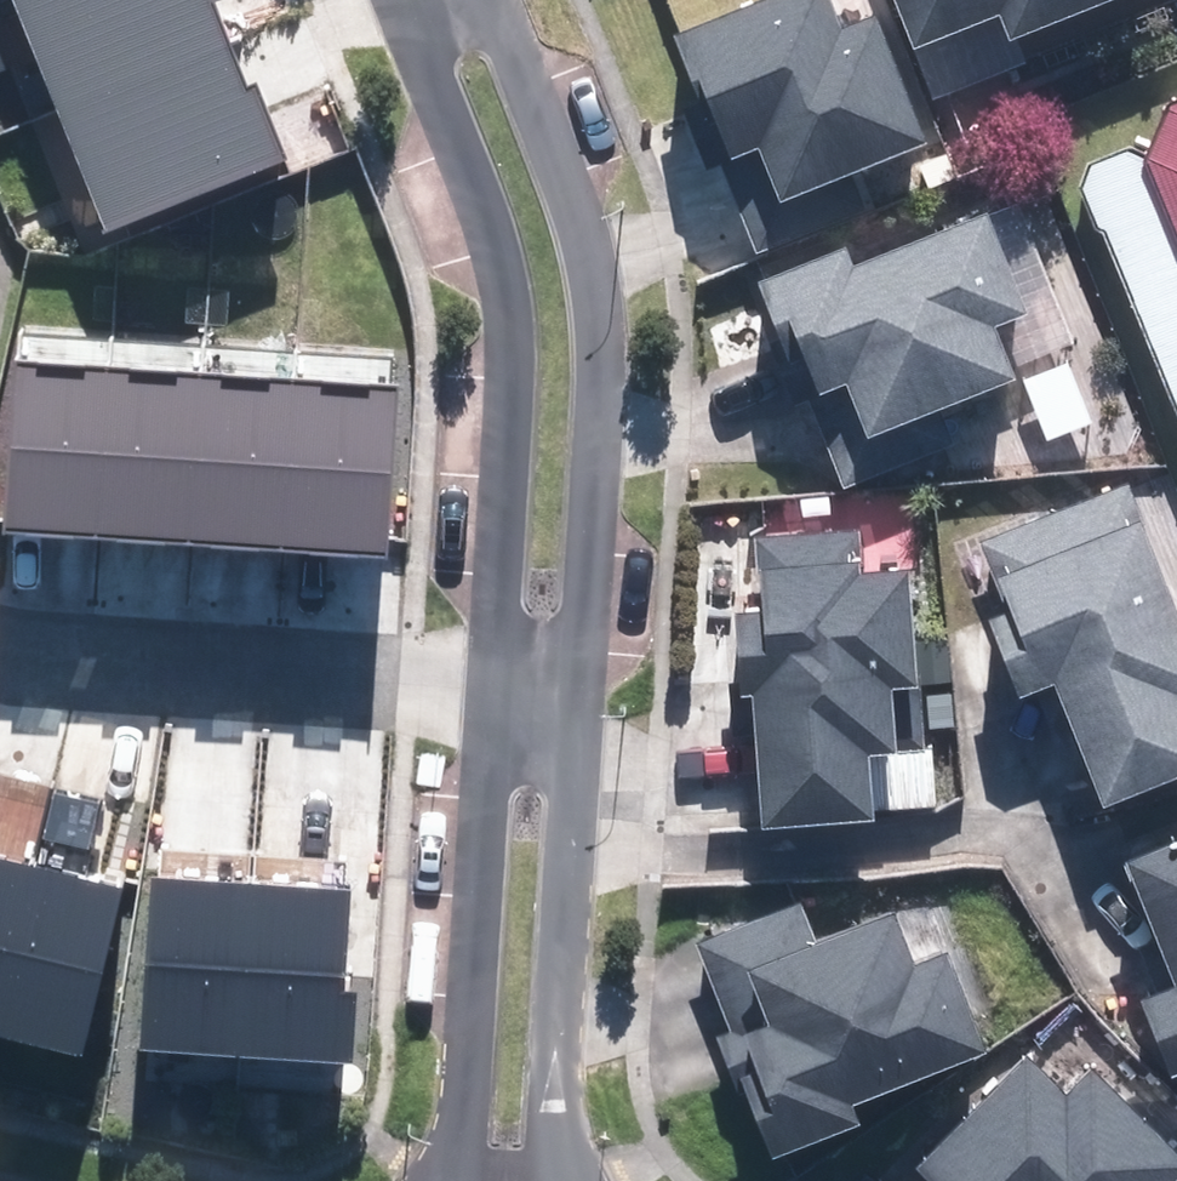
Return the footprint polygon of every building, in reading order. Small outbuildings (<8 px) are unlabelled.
[(74,250),(256,177),(185,0),(0,0),(0,66),(74,250)] [(679,35),(707,106),(719,102),(741,158),(762,150),(783,201),(934,142),(882,12),(846,26),(836,0),(766,0),(679,35)] [(915,38),(1001,4),(1011,30),(1086,0),(900,0),(915,38)] [(1068,164),(1176,458),(1176,124),(1068,164)] [(1017,367),(996,316),(1028,303),(988,202),(854,255),(847,238),(745,278),(811,446),(832,438),(849,481),(955,439),(938,398),(1017,367)] [(0,387),(0,575),(354,592),(363,405),(0,387)] [(987,607),(1020,688),(1054,675),(1102,792),(1176,762),(1176,598),(1127,477),(980,537),(1006,599),(987,607)] [(757,731),(764,818),(875,809),(870,744),(898,742),(893,677),(919,675),(910,554),(863,558),(860,521),(749,529),(754,596),(725,598),(735,733),(757,731)] [(1126,850),(1160,932),(1139,941),(1156,982),(1140,989),(1171,1065),(1176,1062),(1176,829),(1126,850)] [(0,874),(0,1049),(52,1061),(91,895),(0,874)] [(318,903),(118,897),(114,1064),(313,1070),(318,903)] [(760,1139),(772,1134),(777,1146),(862,1113),(854,1092),(986,1041),(948,942),(914,954),(894,902),(814,933),(801,898),(696,937),(730,1025),(718,1030),(760,1139)] [(940,1180),(1161,1180),(1176,1165),(1176,1140),(1091,1056),(1067,1080),(1028,1041),(914,1156),(940,1180)]
